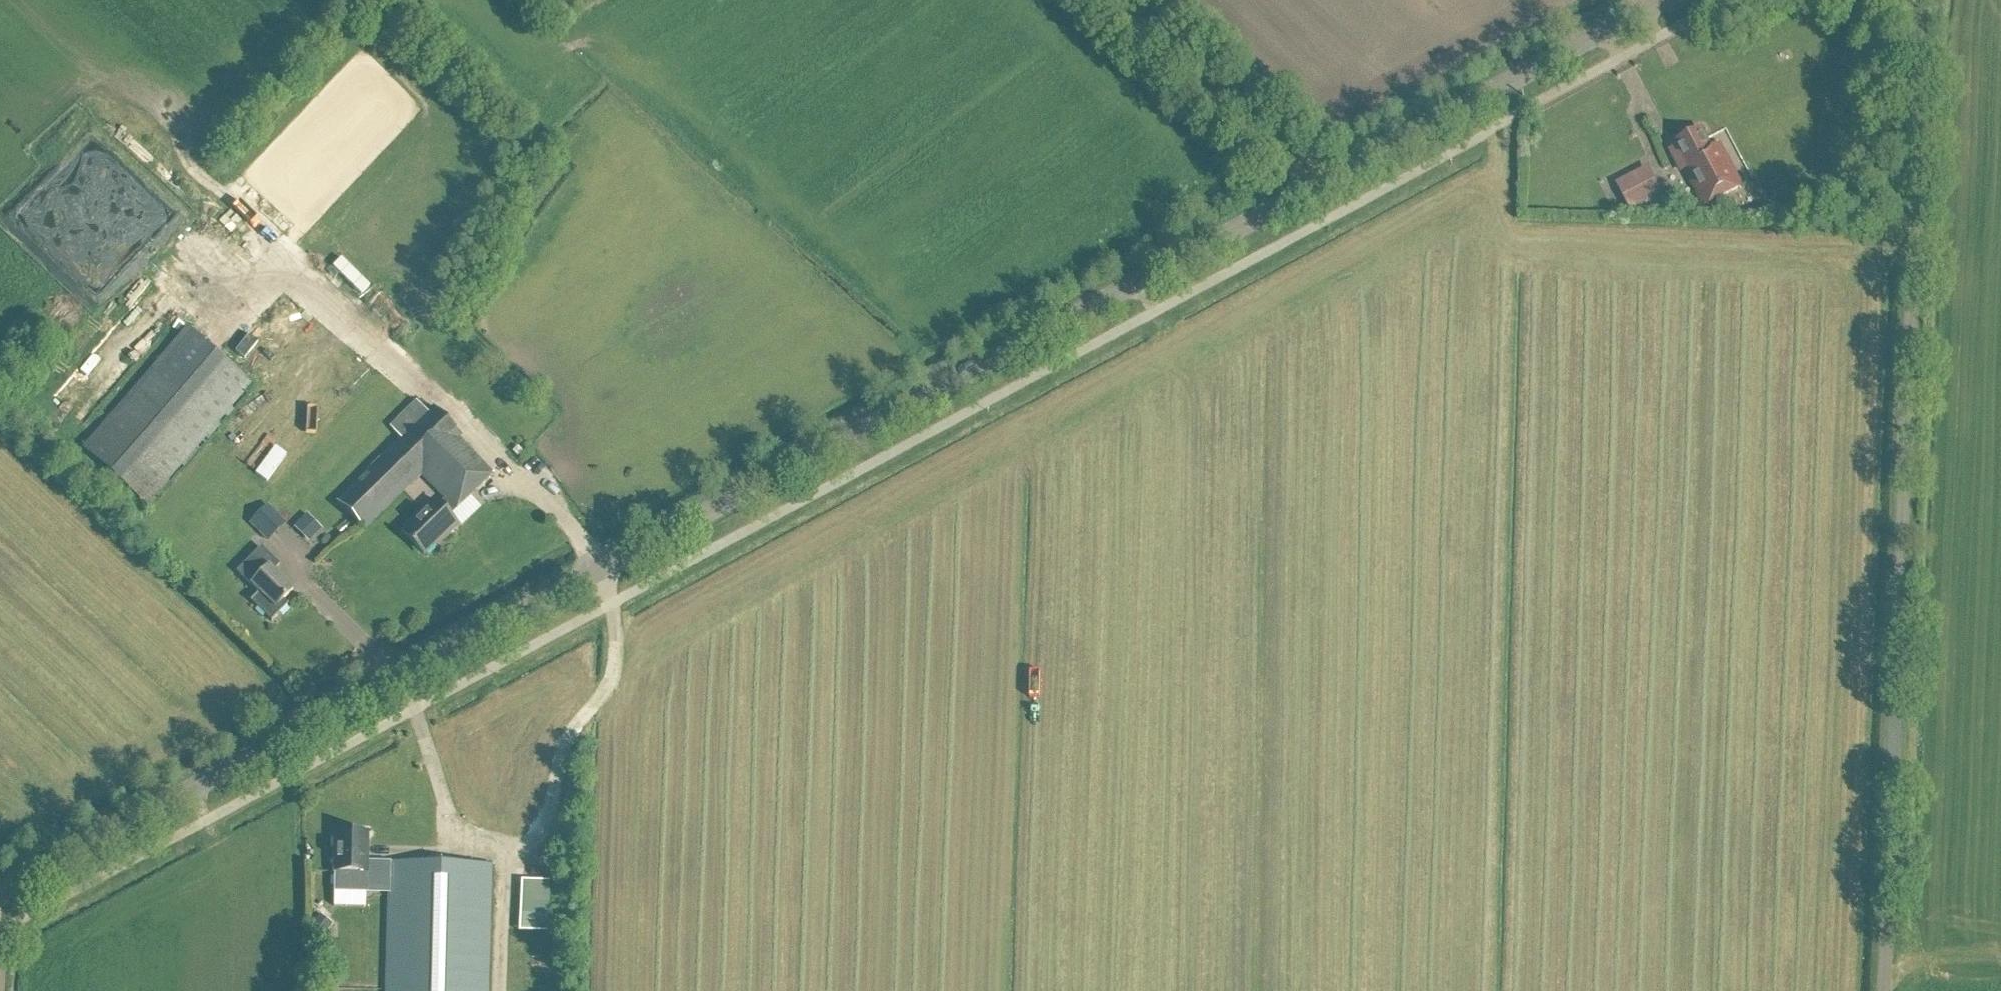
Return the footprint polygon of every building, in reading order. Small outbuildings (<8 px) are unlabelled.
[(1742,188),(1720,148),(1712,152),(1701,132),(1673,147),(1675,150),(1672,154),(1682,173),(1686,170),(1705,207),(1742,188)] [(1630,212),(1662,196),(1648,167),(1616,184),(1630,212)] [(189,330),(82,450),(146,502),(196,449),(253,502),(365,388),(275,303),(222,360),(189,330)] [(401,439),(336,503),(338,505),(365,533),(421,478),(442,500),(437,504),(433,500),(399,533),(422,556),(435,544),(442,536),(444,539),(458,524),(446,512),(454,504),(458,508),(469,497),(492,476),(457,440),(462,436),(434,407),(427,414),(416,402),(389,428),(401,439)] [(267,543),(287,524),(268,505),(249,524),(267,543)] [(307,515),(294,529),(309,544),(322,530),(307,515)] [(272,622),(288,606),(284,602),(294,591),(274,572),(279,567),(261,549),(236,573),(259,595),(252,602),(272,622)] [(334,873),(356,874),(356,887),(356,895),(389,896),(387,990),(487,990),(490,865),(367,862),(368,834),(336,833),(334,873)] [(520,883),(519,916),(548,916),(549,884),(520,883)] [(320,915),(310,929),(322,938),(332,924),(320,915)]
